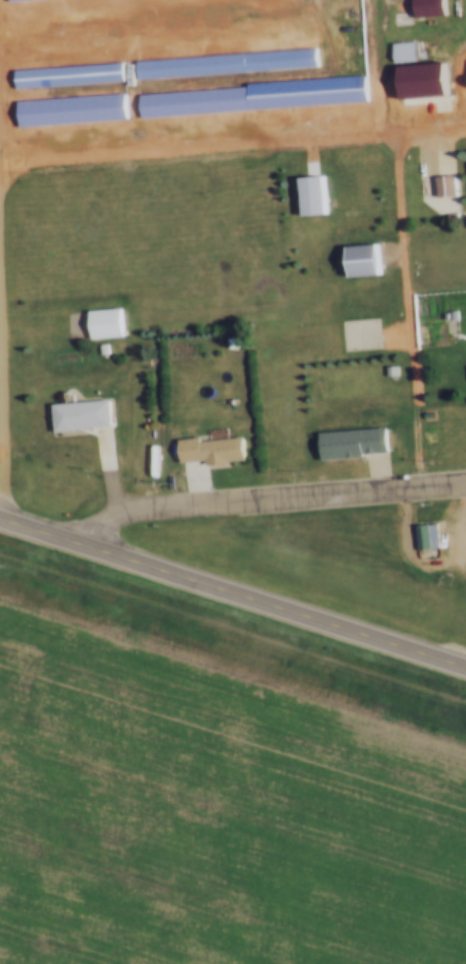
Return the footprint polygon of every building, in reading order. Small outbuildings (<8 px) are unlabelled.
[(410,19),(408,0),(439,0),(440,17),(410,19)] [(395,25),(410,25),(410,13),(395,13),(395,25)] [(388,44),(411,42),(413,62),(390,63),(388,44)] [(311,49),(312,69),(134,82),(132,61),(311,49)] [(118,62),(119,83),(13,91),(11,70),(118,62)] [(395,66),(442,63),(444,98),(398,102),(395,66)] [(136,119),(363,103),(361,74),(242,83),(242,88),(135,96),(136,119)] [(13,102),(120,94),(122,120),(15,128),(13,102)] [(449,176),(451,197),(433,198),(431,177),(449,176)] [(296,180),(321,178),(324,216),(299,218),(296,180)] [(374,243),(377,277),(345,279),(343,246),(374,243)] [(85,312),(117,310),(119,338),(87,340),(85,312)] [(440,311),(449,311),(450,320),(440,321),(440,311)] [(223,339),(230,339),(231,349),(224,350),(223,339)] [(93,345),(101,344),(102,355),(94,355),(93,345)] [(383,368),(392,367),(393,377),(383,377),(383,368)] [(107,401),(109,429),(51,433),(49,406),(107,401)] [(419,413),(429,412),(429,419),(419,420),(419,413)] [(222,440),(240,439),(242,461),(225,462),(225,464),(200,466),(200,459),(176,461),(174,440),(198,439),(199,442),(204,441),(203,429),(221,428),(222,440)] [(383,430),(385,453),(359,455),(359,459),(317,462),(315,435),(383,430)] [(411,526),(434,524),(435,548),(413,550),(411,526)]
